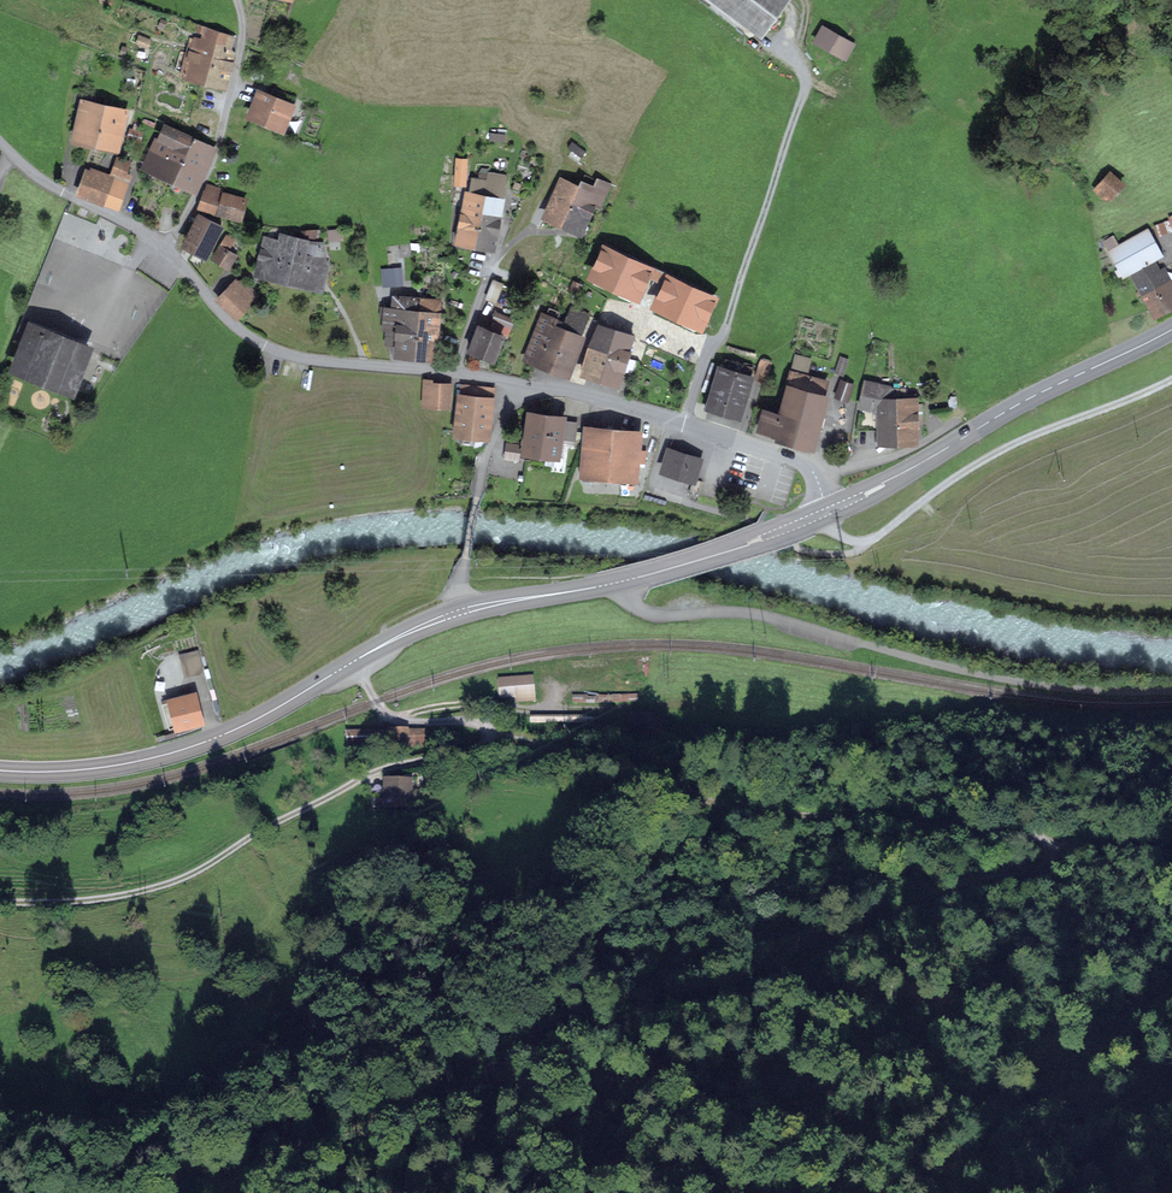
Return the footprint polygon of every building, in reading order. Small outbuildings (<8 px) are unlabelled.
[(786,0),(721,0),(762,31),(786,0)] [(815,40),(846,58),(854,45),(822,27),(815,40)] [(211,35),(231,42),(233,36),(213,29),(211,35)] [(139,35),(136,43),(147,47),(150,39),(139,35)] [(190,76),(222,85),(231,50),(206,43),(200,42),(190,76)] [(260,92),(251,115),(282,127),(291,105),(260,92)] [(82,101),(74,139),(96,144),(104,106),(82,101)] [(117,149),(126,111),(104,106),(96,144),(117,149)] [(129,130),(126,138),(138,142),(141,133),(129,130)] [(175,130),(156,169),(175,177),(193,138),(175,130)] [(195,187),(212,147),(193,138),(175,177),(195,187)] [(118,157),(113,170),(125,174),(129,161),(118,157)] [(456,158),(455,180),(466,181),(467,159),(456,158)] [(86,173),(79,191),(106,200),(112,182),(86,173)] [(1110,173),(1098,186),(1111,197),(1122,184),(1110,173)] [(214,174),(211,184),(222,187),(225,177),(214,174)] [(506,177),(489,174),(487,182),(484,196),(475,243),(494,247),(500,220),(494,219),(501,186),(504,186),(506,177)] [(465,200),(456,239),(475,243),(484,196),(487,182),(474,180),(469,201),(465,200)] [(594,203),(600,205),(609,186),(597,180),(593,189),(580,183),(578,188),(563,222),(582,230),(594,203)] [(119,205),(126,187),(112,182),(106,200),(119,205)] [(564,182),(549,216),(563,222),(578,188),(564,182)] [(209,185),(201,208),(213,212),(221,190),(209,185)] [(223,195),(219,210),(240,216),(245,201),(223,195)] [(197,252),(207,232),(216,236),(222,225),(198,212),(192,224),(189,222),(178,242),(197,252)] [(1154,226),(1157,234),(1171,229),(1168,220),(1154,226)] [(1155,314),(1171,304),(1171,282),(1164,267),(1159,270),(1154,261),(1163,255),(1148,228),(1107,250),(1122,278),(1132,272),(1155,314)] [(306,231),(304,240),(315,243),(317,234),(306,231)] [(265,237),(256,272),(283,279),(292,242),(293,239),(283,236),(281,241),(265,237)] [(292,242),(283,279),(297,282),(306,245),(292,242)] [(321,255),(320,248),(306,245),(297,282),(322,288),(327,266),(319,264),(321,255)] [(221,247),(215,258),(228,266),(234,255),(221,247)] [(592,274),(638,295),(650,269),(604,248),(592,274)] [(404,284),(403,265),(383,267),(384,285),(404,284)] [(656,303),(701,324),(713,298),(668,278),(656,303)] [(240,282),(237,280),(218,299),(236,317),(258,295),(243,279),(240,282)] [(493,280),(487,297),(495,300),(502,283),(493,280)] [(398,344),(397,352),(415,354),(420,299),(394,296),(393,308),(382,307),(381,315),(384,315),(383,329),(387,329),(386,343),(398,344)] [(434,356),(440,301),(420,299),(415,354),(434,356)] [(610,300),(607,310),(619,314),(622,305),(610,300)] [(572,309),(566,324),(557,320),(540,362),(564,372),(574,346),(570,345),(583,313),(572,309)] [(469,348),(494,358),(503,333),(509,335),(514,320),(497,313),(494,320),(497,322),(493,333),(477,327),(469,348)] [(534,340),(528,357),(540,362),(557,320),(542,314),(532,339),(534,340)] [(589,347),(582,372),(600,377),(612,339),(615,331),(617,322),(605,319),(595,349),(589,347)] [(624,342),(629,326),(617,322),(615,331),(612,339),(600,377),(619,383),(630,344),(624,342)] [(24,347),(16,367),(71,388),(87,349),(27,325),(19,345),(24,347)] [(638,343),(633,363),(651,367),(655,347),(638,343)] [(841,356),(835,372),(843,375),(848,359),(841,356)] [(720,368),(709,406),(739,415),(750,377),(749,377),(752,367),(724,359),(722,369),(720,368)] [(761,360),(756,378),(765,380),(770,363),(761,360)] [(826,383),(791,372),(779,415),(785,417),(780,434),(779,436),(814,446),(825,405),(820,403),(826,383)] [(424,379),(423,402),(449,404),(450,386),(432,385),(432,380),(424,379)] [(835,395),(848,400),(853,385),(840,381),(835,395)] [(897,413),(890,413),(890,398),(890,387),(865,381),(860,404),(861,405),(857,426),(878,426),(878,440),(883,440),(897,440),(897,413)] [(462,386),(457,431),(486,435),(491,389),(462,386)] [(916,404),(916,398),(890,398),(890,413),(897,413),(897,440),(917,440),(917,423),(922,423),(922,404),(916,404)] [(765,411),(760,429),(780,434),(785,417),(779,415),(765,411)] [(525,452),(556,456),(562,420),(530,415),(525,452)] [(645,463),(646,451),(638,450),(639,433),(618,431),(619,429),(607,428),(607,430),(586,428),(582,474),(635,479),(637,463),(645,463)] [(663,471),(693,480),(699,459),(670,450),(663,471)] [(181,658),(185,675),(202,671),(198,654),(181,658)] [(534,691),(532,691),(531,678),(502,681),(503,695),(518,694),(518,699),(535,698),(534,691)] [(177,729),(201,723),(194,697),(183,699),(182,696),(169,699),(170,703),(163,704),(169,728),(177,726),(177,729)] [(373,748),(423,746),(423,732),(346,734),(347,752),(373,751),(373,748)] [(380,802),(380,806),(407,807),(409,783),(387,782),(385,802),(380,802)]
